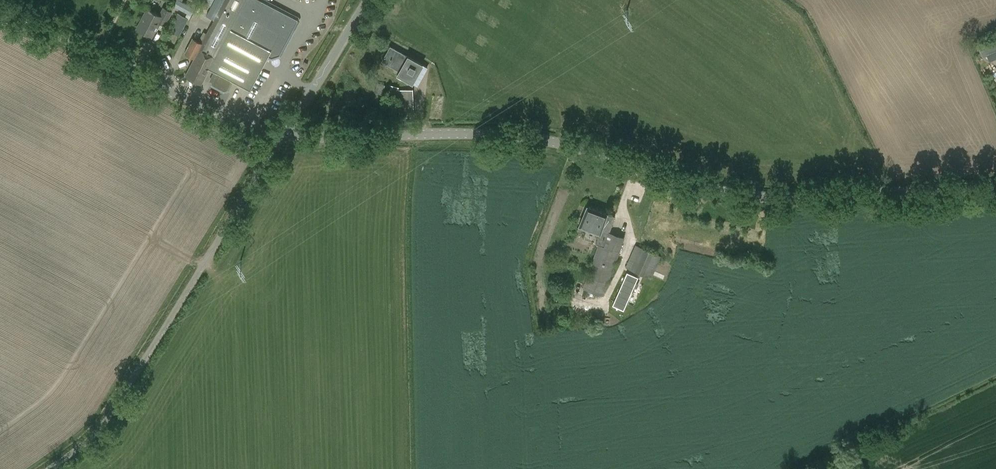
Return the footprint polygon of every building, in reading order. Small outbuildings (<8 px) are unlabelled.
[(194,7),(180,0),(175,0),(173,4),(191,14),(194,7)] [(298,20),(261,0),(224,0),(207,33),(202,43),(192,38),(185,53),(194,58),(185,75),(201,84),(209,68),(214,70),(209,80),(211,85),(224,92),(229,90),(234,80),(250,89),(270,50),(279,55),(298,20)] [(165,24),(172,11),(164,7),(160,14),(148,8),(137,27),(152,35),(160,21),(165,24)] [(179,35),(184,24),(175,20),(169,31),(179,35)] [(983,45),(990,61),(995,59),(995,40),(983,45)] [(417,86),(424,72),(427,67),(407,56),(407,57),(390,47),(382,61),(399,70),(397,74),(412,83),(417,86)] [(412,89),(399,90),(399,87),(389,84),(390,97),(398,97),(399,117),(414,116),(412,89)] [(609,232),(614,216),(587,206),(579,225),(599,233),(596,243),(598,244),(583,288),(603,296),(619,252),(624,237),(609,232)] [(651,278),(661,256),(635,245),(625,267),(651,278)]
